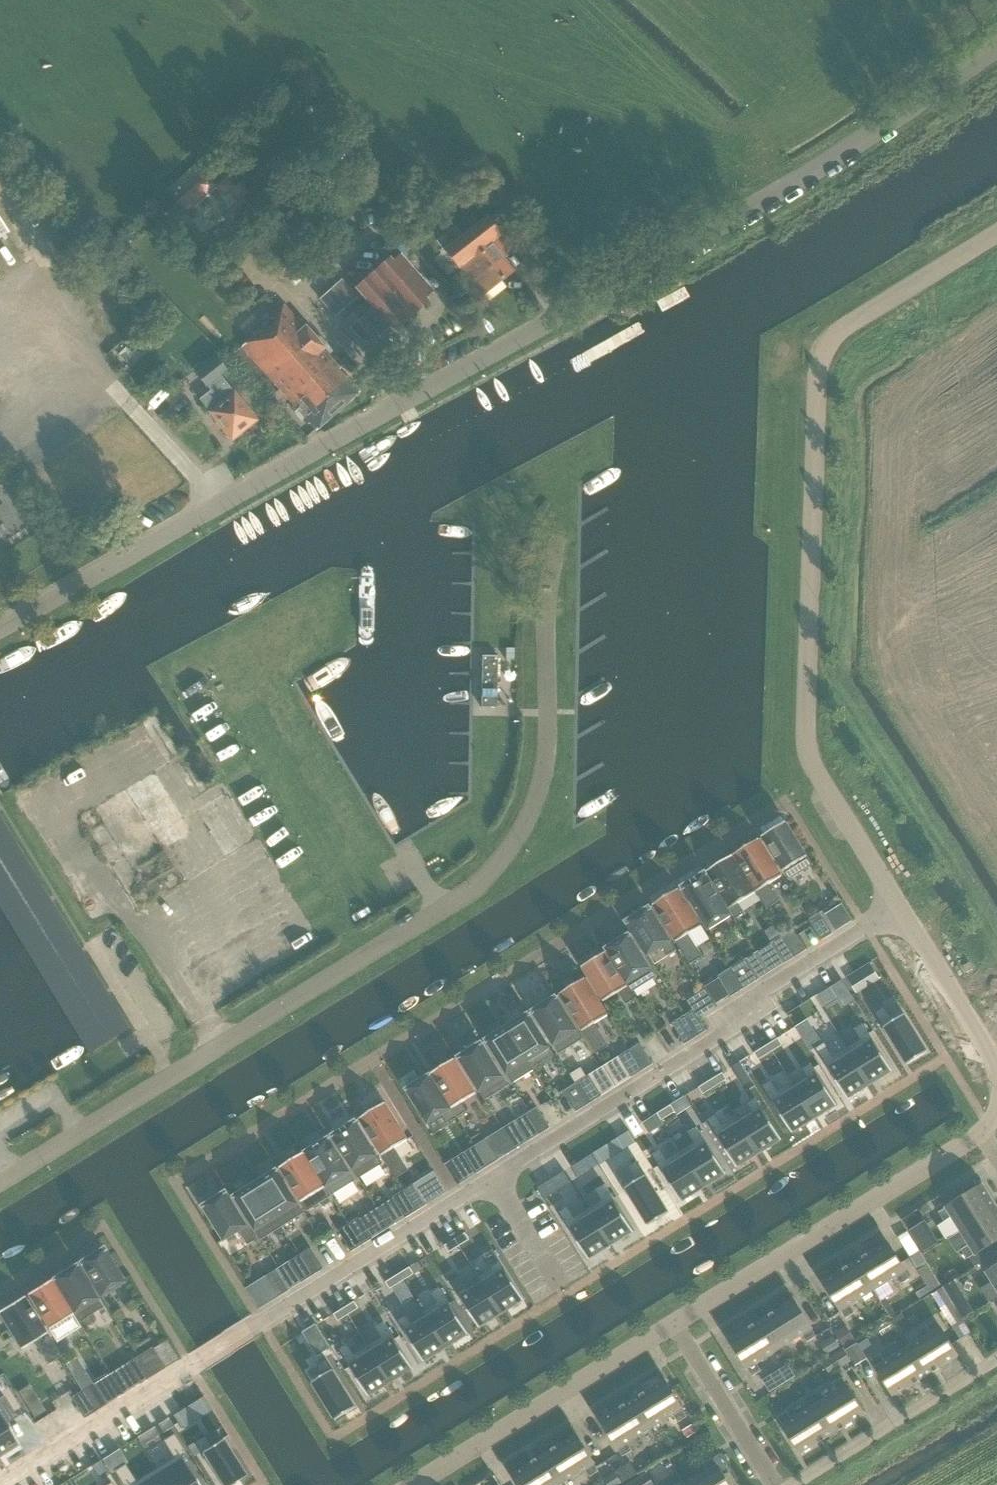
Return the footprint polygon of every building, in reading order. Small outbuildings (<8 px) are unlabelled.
[(253,208),(244,198),(249,193),(240,183),(235,187),(226,177),(216,186),(207,176),(160,217),(170,228),(174,224),(183,232),(178,237),(188,248),(193,243),(202,253),(212,244),(221,255),(242,236),(233,226),(253,208)] [(487,218),(445,251),(460,270),(481,297),(513,272),(503,259),(513,250),(487,218)] [(401,253),(393,261),(390,257),(355,288),(367,302),(363,305),(342,324),(369,354),(390,336),(430,302),(427,298),(434,291),(401,253)] [(286,260),(284,260),(282,260),(280,261),(279,262),(277,264),(276,265),(276,267),(275,269),(276,271),(276,273),(277,275),(278,276),(279,277),(281,278),(283,279),(285,279),(287,279),(289,279),(290,278),(292,277),(293,275),(294,274),(295,272),(295,270),(295,268),(294,266),(294,264),(293,263),(291,261),(289,260),(288,260),(286,260)] [(336,318),(359,297),(342,279),(319,299),(336,318)] [(253,333),(255,336),(242,347),(317,430),(360,392),(347,378),(346,378),(339,370),(341,369),(284,305),(253,333)] [(154,342),(147,334),(134,345),(141,353),(154,342)] [(232,440),(256,421),(220,375),(226,371),(217,359),(197,375),(206,386),(207,386),(211,391),(200,400),(232,440)] [(498,656),(482,656),(482,708),(497,708),(498,656)] [(215,838),(244,823),(230,794),(200,808),(215,838)] [(86,1047),(89,1053),(129,1028),(0,817),(0,907),(86,1047)] [(791,880),(814,865),(788,822),(764,837),(791,880)] [(783,876),(760,839),(734,855),(768,909),(780,901),(769,884),(783,876)] [(756,892),(733,856),(707,872),(737,919),(745,913),(739,903),(756,892)] [(733,915),(706,872),(683,887),(709,930),(733,915)] [(702,926),(679,889),(654,905),(690,964),(703,957),(689,934),(702,926)] [(678,950),(673,941),(651,906),(627,921),(649,956),(664,947),(669,955),(678,950)] [(824,940),(834,934),(822,913),(811,919),(824,940)] [(808,950),(795,929),(784,936),(797,957),(808,950)] [(633,991),(657,977),(631,933),(607,948),(633,991)] [(797,957),(784,936),(774,942),(787,963),(797,957)] [(607,953),(583,968),(605,1002),(620,992),(627,1003),(635,998),(628,987),(607,953)] [(760,980),(747,959),(733,967),(746,988),(760,980)] [(746,988),(733,967),(719,976),(732,997),(746,988)] [(854,988),(864,982),(858,972),(848,978),(854,988)] [(609,1015),(586,978),(560,994),(597,1054),(609,1046),(595,1024),(609,1015)] [(843,980),(833,987),(846,1007),(856,1001),(843,980)] [(689,994),(700,1011),(717,1000),(706,982),(689,994)] [(583,1039),(557,996),(533,1011),(560,1054),(583,1039)] [(885,1009),(877,1014),(910,1064),(929,1052),(903,1012),(892,1020),(885,1009)] [(707,1031),(694,1010),(684,1017),(697,1038),(707,1031)] [(556,1056),(529,1013),(508,1027),(535,1070),(556,1056)] [(697,1038),(684,1017),(673,1023),(686,1044),(697,1038)] [(862,1040),(848,1049),(870,1084),(891,1070),(863,1026),(856,1030),(862,1040)] [(535,1070),(508,1027),(486,1040),(513,1083),(535,1070)] [(781,1037),(769,1045),(773,1051),(785,1044),(781,1037)] [(509,1084),(483,1043),(459,1059),(484,1100),(509,1084)] [(641,1043),(630,1050),(643,1071),(654,1064),(641,1043)] [(757,1052),(761,1059),(773,1051),(769,1045),(757,1052)] [(826,1045),(818,1049),(848,1097),(870,1084),(848,1049),(834,1058),(826,1045)] [(630,1050),(620,1057),(633,1077),(643,1071),(630,1050)] [(456,1058),(432,1073),(454,1108),(459,1116),(467,1111),(462,1103),(478,1093),(456,1058)] [(737,1074),(745,1069),(741,1062),(733,1067),(737,1074)] [(796,1088),(814,1119),(836,1106),(812,1065),(804,1070),(810,1080),(796,1088)] [(714,1079),(718,1086),(730,1079),(725,1072),(714,1079)] [(432,1073),(407,1088),(429,1123),(445,1113),(450,1122),(459,1116),(454,1108),(432,1073)] [(589,1076),(577,1083),(590,1104),(602,1096),(589,1076)] [(702,1087),(706,1093),(718,1086),(714,1079),(702,1087)] [(590,1104),(577,1083),(564,1091),(577,1112),(590,1104)] [(772,1083),(765,1087),(792,1132),(814,1119),(796,1088),(793,1084),(778,1092),(772,1083)] [(741,1123),(740,1123),(759,1153),(781,1139),(756,1099),(748,1104),(755,1114),(741,1123)] [(386,1102),(360,1118),(383,1155),(397,1178),(409,1171),(395,1148),(409,1139),(386,1102)] [(662,1120),(676,1112),(672,1105),(658,1114),(662,1120)] [(551,1128),(538,1107),(528,1113),(527,1114),(540,1135),(541,1134),(551,1128)] [(540,1135),(527,1114),(517,1121),(530,1141),(540,1135)] [(651,1131),(664,1123),(662,1120),(658,1114),(645,1122),(651,1131)] [(717,1117),(709,1122),(737,1167),(759,1153),(740,1123),(741,1123),(738,1118),(723,1127),(717,1117)] [(357,1120),(333,1135),(354,1169),(360,1178),(384,1163),(378,1155),(357,1120)] [(697,1144),(682,1153),(704,1188),(726,1174),(698,1129),(690,1133),(697,1144)] [(330,1137),(306,1151),(327,1186),(351,1171),(330,1137)] [(487,1140),(476,1146),(488,1166),(499,1159),(487,1140)] [(476,1146),(465,1153),(478,1172),(488,1166),(476,1146)] [(661,1151),(654,1156),(682,1201),(704,1188),(682,1153),(668,1162),(661,1151)] [(305,1152),(281,1167),(303,1202),(308,1210),(332,1196),(326,1187),(305,1152)] [(451,1161),(446,1165),(459,1186),(464,1182),(451,1161)] [(636,1178),(625,1185),(650,1225),(670,1213),(638,1162),(629,1168),(636,1178)] [(278,1169),(256,1182),(278,1217),(284,1226),(305,1212),(299,1203),(278,1169)] [(430,1175),(441,1193),(447,1189),(436,1172),(430,1175)] [(256,1182),(235,1195),(256,1230),(262,1239),(284,1226),(278,1217),(256,1182)] [(415,1185),(405,1191),(417,1210),(427,1204),(415,1185)] [(603,1201),(589,1210),(611,1246),(633,1232),(605,1186),(597,1191),(603,1201)] [(948,1207),(940,1212),(945,1221),(953,1216),(962,1231),(996,1209),(982,1186),(948,1207)] [(405,1191),(394,1198),(406,1217),(417,1210),(405,1191)] [(241,1232),(249,1244),(257,1238),(229,1194),(224,1197),(221,1199),(204,1209),(225,1242),(241,1232)] [(569,1208),(560,1213),(590,1260),(611,1246),(589,1210),(576,1218),(569,1208)] [(962,1231),(971,1244),(962,1249),(968,1259),(969,1258),(975,1267),(995,1254),(990,1246),(996,1242),(996,1210),(996,1209),(962,1231)] [(361,1218),(350,1225),(362,1244),(373,1238),(361,1218)] [(350,1225),(340,1232),(352,1251),(362,1244),(350,1225)] [(458,1239),(462,1246),(472,1240),(468,1233),(458,1239)] [(462,1246),(458,1239),(448,1246),(452,1253),(462,1246)] [(881,1248),(857,1263),(874,1291),(897,1276),(901,1284),(911,1278),(906,1271),(889,1243),(882,1248),(881,1246),(880,1247),(881,1248)] [(101,1296),(124,1281),(103,1246),(79,1261),(101,1296)] [(311,1248),(301,1254),(313,1275),(324,1268),(311,1248)] [(494,1269),(478,1278),(481,1283),(483,1283),(503,1314),(525,1300),(494,1250),(485,1255),(494,1269)] [(301,1254),(290,1261),(303,1281),(313,1275),(301,1254)] [(76,1263),(52,1277),(74,1312),(79,1321),(103,1307),(98,1297),(76,1263)] [(832,1279),(824,1283),(841,1311),(846,1318),(856,1312),(851,1304),(874,1291),(857,1263),(832,1278),(831,1277),(832,1279)] [(988,1272),(996,1287),(996,1266),(988,1272)] [(401,1274),(405,1281),(415,1274),(411,1267),(401,1274)] [(290,1290),(277,1269),(266,1275),(279,1296),(290,1290)] [(390,1280),(395,1287),(405,1281),(401,1274),(390,1280)] [(51,1278),(27,1293),(49,1328),(73,1313),(51,1278)] [(461,1278),(452,1283),(480,1329),(503,1314),(483,1283),(481,1283),(469,1291),(461,1278)] [(438,1303),(423,1312),(426,1318),(428,1317),(447,1348),(469,1335),(440,1288),(432,1293),(438,1303)] [(0,1310),(0,1313),(21,1348),(34,1340),(48,1363),(62,1355),(47,1332),(24,1295),(0,1310)] [(787,1306),(763,1321),(780,1348),(803,1334),(808,1341),(817,1336),(812,1328),(795,1301),(788,1306),(787,1304),(786,1305),(787,1306)] [(345,1308),(349,1315),(360,1309),(355,1302),(345,1308)] [(339,1321),(349,1315),(345,1308),(335,1315),(339,1321)] [(407,1316),(399,1321),(425,1362),(447,1348),(428,1317),(426,1318),(413,1326),(407,1316)] [(932,1334),(909,1348),(926,1376),(950,1361),(951,1362),(952,1362),(951,1360),(959,1356),(942,1328),(937,1320),(927,1326),(932,1334)] [(738,1337),(731,1341),(748,1368),(752,1376),(762,1370),(757,1362),(780,1348),(763,1321),(739,1336),(738,1335),(737,1335),(738,1337)] [(382,1338),(369,1346),(392,1383),(414,1368),(385,1322),(376,1327),(382,1338)] [(305,1333),(310,1342),(323,1334),(318,1325),(305,1333)] [(349,1344),(340,1350),(369,1397),(392,1383),(369,1346),(355,1355),(349,1344)] [(165,1369),(152,1348),(139,1356),(152,1377),(165,1369)] [(882,1354),(872,1360),(877,1368),(894,1396),(901,1391),(902,1393),(903,1392),(902,1391),(926,1376),(909,1348),(887,1362),(882,1354)] [(152,1377),(139,1356),(127,1364),(140,1385),(152,1377)] [(325,1376),(314,1383),(337,1420),(357,1407),(328,1360),(319,1365),(325,1376)] [(788,1364),(780,1369),(787,1381),(795,1377),(788,1364)] [(86,1374),(76,1381),(83,1391),(93,1385),(86,1374)] [(838,1392),(816,1406),(833,1433),(857,1418),(858,1420),(859,1420),(858,1418),(865,1413),(848,1386),(843,1378),(833,1384),(838,1392)] [(658,1386),(634,1401),(651,1428),(674,1414),(678,1422),(688,1416),(683,1408),(666,1381),(659,1386),(658,1384),(657,1385),(658,1386)] [(93,1385),(83,1391),(95,1411),(105,1404),(93,1385)] [(29,1386),(18,1393),(34,1417),(45,1410),(29,1386)] [(83,1391),(72,1397),(84,1417),(95,1411),(83,1391)] [(19,1444),(7,1423),(18,1417),(5,1396),(0,1399),(0,1456),(19,1444)] [(609,1417),(602,1421),(618,1448),(623,1456),(632,1450),(628,1443),(651,1428),(634,1401),(610,1416),(609,1415),(608,1415),(609,1417)] [(173,1416),(181,1429),(197,1418),(189,1405),(173,1416)] [(788,1412),(778,1418),(784,1426),(800,1453),(808,1449),(809,1451),(809,1450),(808,1448),(833,1433),(816,1406),(793,1420),(788,1412)] [(159,1426),(165,1434),(175,1428),(169,1419),(159,1426)] [(155,1469),(165,1484),(200,1484),(181,1455),(186,1452),(175,1434),(163,1441),(174,1458),(155,1469)] [(196,1442),(223,1484),(232,1484),(246,1477),(223,1439),(211,1446),(205,1436),(196,1442)] [(570,1441),(546,1456),(562,1483),(585,1469),(590,1476),(599,1471),(595,1463),(578,1436),(571,1440),(570,1439),(569,1439),(570,1441)] [(513,1476),(519,1484),(559,1484),(562,1483),(546,1456),(521,1471),(520,1469),(519,1470),(520,1472),(513,1476)] [(689,1484),(730,1484),(719,1466),(718,1467),(713,1458),(704,1463),(709,1472),(689,1484)] [(93,1466),(99,1475),(108,1470),(103,1460),(93,1466)] [(115,1471),(123,1484),(165,1484),(155,1469),(136,1481),(126,1464),(115,1471)]
